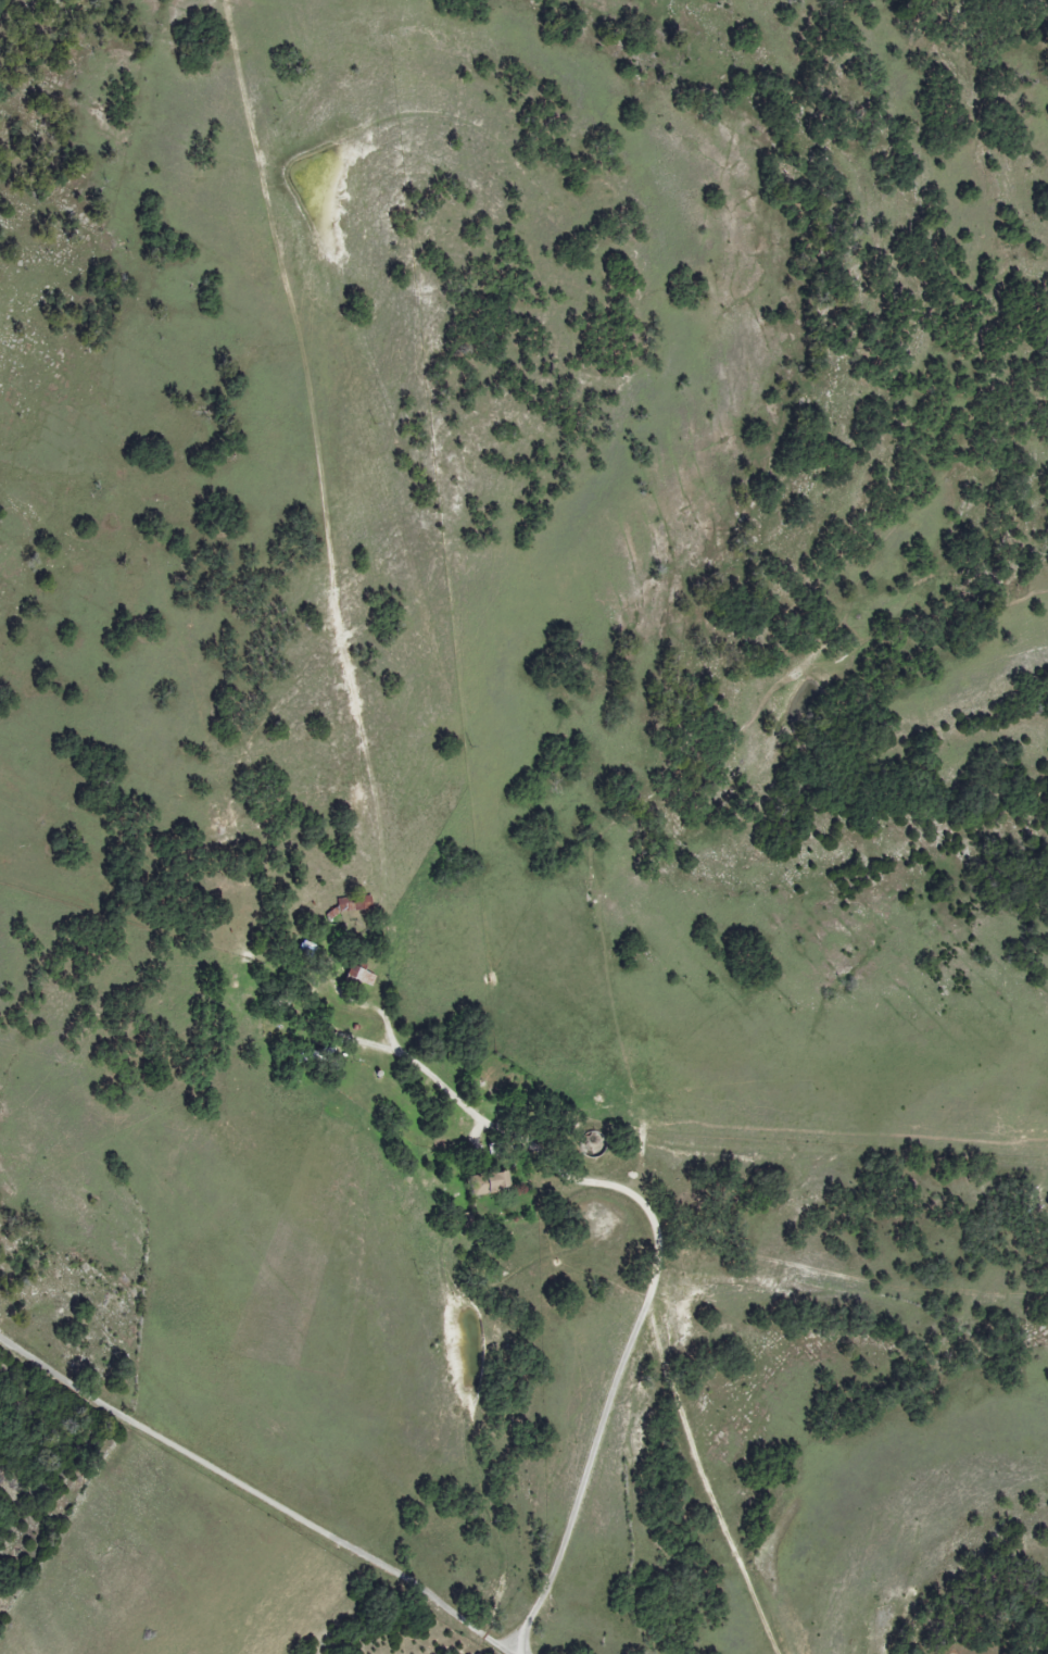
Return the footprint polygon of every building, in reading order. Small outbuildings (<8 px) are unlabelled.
[(372,911),(371,896),(338,897),(338,913),(372,911)] [(473,1195),(511,1188),(508,1169),(470,1177),(473,1195)]
